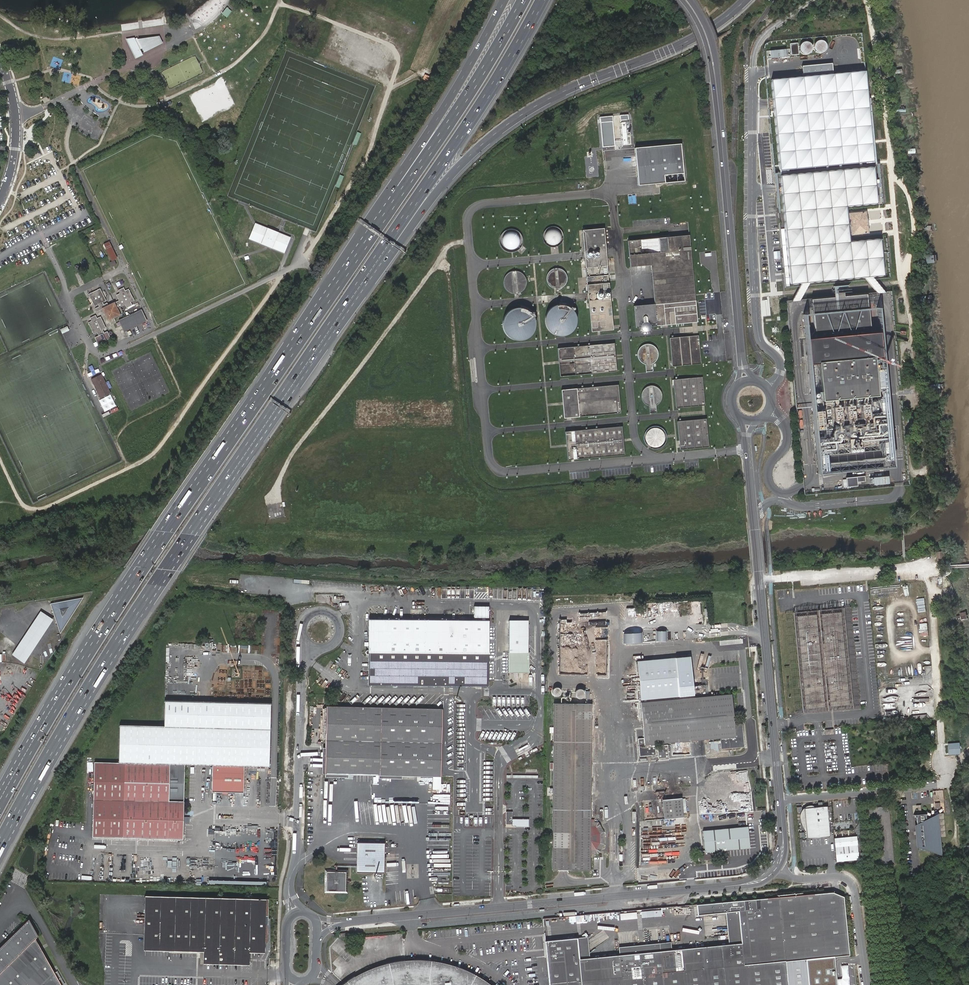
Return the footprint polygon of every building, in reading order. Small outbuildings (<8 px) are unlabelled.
[(226,7),(221,13),(226,17),(231,11),(226,7)] [(134,38),(127,39),(135,58),(142,55),(139,49),(142,48),(143,52),(161,43),(158,37),(138,40),(136,41),(134,38)] [(800,55),(799,43),(791,44),(793,56),(800,55)] [(827,53),(828,52),(829,50),(829,48),(828,46),(827,44),(825,43),(823,43),(821,43),(819,44),(818,45),(817,47),(817,49),(817,51),(818,53),(819,54),(821,55),(823,55),(825,55),(827,53)] [(813,55),(814,53),(815,51),(815,49),(814,47),(813,46),(811,44),(809,44),(807,44),(805,45),(804,46),(803,48),(802,50),(803,52),(804,54),(805,55),(807,56),(809,56),(811,56),(813,55)] [(790,49),(767,51),(768,60),(791,57),(790,49)] [(874,161),(865,72),(835,75),(834,64),(804,68),(805,77),(771,81),(780,171),(874,161)] [(193,94),(189,95),(202,122),(207,119),(206,115),(216,115),(216,112),(214,107),(220,104),(212,105),(211,99),(207,100),(206,95),(195,100),(194,100),(193,97),(193,94)] [(612,115),(599,116),(602,148),(615,147),(612,115)] [(352,143),(356,145),(361,133),(356,132),(352,143)] [(681,143),(635,147),(638,184),(685,180),(681,143)] [(780,176),(790,284),(882,277),(879,239),(848,241),(845,208),(876,205),(873,168),(780,176)] [(343,176),(340,175),(335,186),(338,188),(343,176)] [(852,236),(870,234),(867,213),(850,214),(852,236)] [(358,222),(366,226),(369,221),(362,216),(358,222)] [(291,237),(255,223),(249,239),(284,254),(291,237)] [(547,229),(545,231),(544,233),(543,236),(543,239),(544,242),(546,244),(548,246),(551,247),(554,247),(557,246),(559,245),(561,243),(563,240),(563,237),(563,235),(562,232),(560,230),(558,228),(555,227),(552,227),(550,227),(547,229)] [(582,230),(591,331),(613,330),(604,228),(582,230)] [(518,231),(515,229),(511,229),(508,229),(504,231),(502,233),(500,237),(500,240),(500,244),(502,247),(504,250),(507,251),(511,252),(515,251),(518,250),(520,247),(522,244),(523,241),(522,237),(521,234),(518,231)] [(697,322),(689,234),(628,240),(630,266),(651,265),(654,304),(634,306),(636,328),(697,322)] [(102,243),(110,260),(115,258),(108,241),(102,243)] [(548,284),(551,286),(554,288),(557,289),(559,288),(561,288),(563,287),(565,285),(566,282),(567,279),(567,276),(566,274),(564,271),(562,270),(560,269),(559,268),(556,268),(554,269),(553,269),(551,270),(549,272),(547,275),(547,276),(547,279),(547,281),(548,284)] [(508,273),(506,275),(504,278),(503,282),(504,285),(505,289),(508,291),(511,293),(515,294),(518,293),(522,292),(524,289),(526,286),(527,282),(526,279),(524,275),(522,273),(519,271),(515,270),(512,271),(508,273)] [(97,306),(98,308),(101,307),(107,319),(115,315),(122,312),(119,306),(124,303),(128,301),(132,299),(127,288),(123,290),(119,292),(115,294),(117,299),(111,302),(107,304),(105,302),(103,303),(102,301),(104,299),(99,288),(90,292),(87,294),(92,304),(93,305),(96,303),(97,306)] [(832,296),(810,298),(814,337),(805,338),(807,361),(816,361),(824,450),(880,445),(871,356),(879,355),(877,331),(869,332),(865,293),(843,295),(832,296)] [(572,332),(574,329),(576,326),(577,322),(577,319),(576,315),(575,312),(573,309),(570,307),(567,305),(563,304),(559,304),(556,305),(553,307),(550,309),(548,312),(546,315),(545,318),(545,322),(546,325),(548,328),(550,331),(552,333),(555,335),(559,336),(562,336),(566,335),(569,334),(572,332)] [(509,310),(506,314),(503,319),(502,324),(503,329),(505,333),(509,337),(514,339),(519,340),(524,340),(528,337),(532,334),(535,329),(535,324),(535,319),(532,314),(529,311),(524,308),(519,307),(514,308),(509,310)] [(123,331),(146,321),(140,309),(117,319),(123,331)] [(96,317),(90,320),(87,321),(92,333),(96,332),(101,329),(104,327),(99,315),(96,317)] [(672,366),(701,364),(699,335),(670,338),(672,366)] [(614,343),(558,348),(560,376),(617,371),(614,343)] [(637,355),(637,357),(639,360),(640,362),(643,364),(645,365),(646,372),(653,371),(652,364),(655,363),(657,361),(658,358),(659,356),(659,353),(658,350),(657,348),(655,346),(652,344),(650,343),(647,343),(644,344),(642,345),(640,347),(638,349),(637,352),(637,355)] [(90,378),(99,397),(108,392),(100,373),(90,378)] [(705,405),(703,376),(674,379),(676,408),(705,405)] [(618,384),(561,389),(564,418),(621,413),(618,384)] [(649,405),(650,413),(657,412),(656,405),(658,404),(659,403),(660,402),(661,400),(661,399),(662,398),(662,396),(662,395),(662,393),(661,392),(661,391),(661,390),(660,389),(659,388),(658,387),(656,386),(655,386),(654,385),(652,385),(651,385),(649,385),(648,386),(647,386),(645,387),(644,388),(643,389),(643,390),(642,392),(642,393),(641,395),(641,396),(642,398),(642,399),(642,400),(643,401),(644,403),(645,404),(646,404),(648,405),(649,405)] [(680,449),(709,447),(706,418),(677,421),(680,449)] [(655,425),(654,426),(652,426),(651,427),(649,427),(648,428),(647,429),(646,431),(645,432),(644,434),(644,435),(644,437),(644,439),(644,440),(645,442),(646,443),(647,444),(648,446),(649,447),(650,447),(652,448),(653,448),(655,449),(657,449),(658,448),(660,448),(661,447),(663,446),(664,445),(665,444),(666,443),(666,441),(667,440),(667,438),(667,436),(667,435),(667,433),(666,432),(665,430),(664,429),(663,428),(661,427),(660,426),(658,426),(657,426),(655,425)] [(622,426),(565,431),(568,460),(625,454),(622,426)] [(864,481),(864,476),(845,478),(846,487),(857,486),(856,482),(864,481)] [(923,484),(919,484),(917,486),(917,490),(919,492),(923,492),(925,490),(925,486),(923,484)] [(83,597),(50,604),(60,633),(83,597)] [(53,619),(40,611),(11,655),(24,663),(53,619)] [(840,613),(821,614),(830,707),(848,705),(840,613)] [(815,615),(796,617),(805,709),(824,707),(815,615)] [(527,651),(527,619),(508,619),(508,651),(508,671),(528,672),(528,651),(527,651)] [(609,619),(559,619),(560,652),(567,652),(568,660),(595,659),(595,654),(605,653),(605,638),(610,638),(609,619)] [(368,682),(487,684),(488,621),(369,620),(368,682)] [(696,693),(692,655),(637,661),(641,699),(696,693)] [(574,694),(575,695),(575,697),(576,698),(578,698),(579,699),(581,698),(582,698),(583,697),(584,695),(584,694),(584,692),(583,691),(582,690),(581,689),(579,689),(578,689),(576,690),(575,691),(575,692),(574,694)] [(732,693),(641,703),(645,738),(640,739),(641,757),(658,755),(657,751),(659,751),(659,748),(657,748),(656,744),(721,737),(723,748),(742,746),(746,743),(743,722),(735,723),(732,693)] [(95,762),(92,837),(183,840),(185,763),(269,766),(271,704),(165,700),(164,727),(120,725),(119,763),(95,762)] [(325,773),(442,775),(442,707),(327,705),(325,773)] [(593,707),(555,706),(553,873),(591,873),(591,857),(597,857),(599,852),(601,852),(603,845),(603,837),(601,831),(599,831),(598,825),(591,825),(593,707)] [(670,758),(669,745),(659,746),(659,751),(660,759),(670,758)] [(663,800),(665,819),(685,817),(684,813),(683,799),(683,798),(663,800)] [(804,808),(814,807),(812,805),(811,805),(808,805),(807,805),(804,807),(803,808),(801,810),(800,813),(799,814),(799,817),(801,824),(804,829),(806,832),(804,808)] [(827,806),(804,808),(807,838),(830,836),(827,806)] [(513,811),(506,811),(506,824),(512,824),(512,826),(529,826),(529,818),(513,818),(513,811)] [(924,853),(936,856),(940,858),(936,819),(933,820),(927,824),(926,818),(914,819),(914,821),(915,821),(918,850),(924,850),(924,853)] [(699,851),(700,860),(719,858),(719,850),(721,850),(721,857),(722,861),(733,860),(732,852),(729,853),(728,849),(751,847),(748,826),(704,830),(706,850),(699,851)] [(384,844),(357,843),(357,873),(384,874),(384,844)] [(857,844),(834,846),(835,861),(858,859),(857,844)] [(346,892),(347,872),(327,872),(326,891),(346,892)] [(785,961),(806,959),(834,956),(849,954),(843,896),(832,892),(696,904),(697,915),(725,912),(728,944),(671,950),(671,942),(619,947),(619,955),(589,958),(587,937),(545,942),(549,984),(788,984),(785,961)] [(264,940),(264,897),(144,894),(143,945),(203,947),(203,951),(203,959),(248,960),(249,948),(264,948),(264,940)] [(37,936),(28,919),(0,947),(0,984),(61,984),(34,938),(37,936)] [(806,959),(808,984),(837,984),(834,956),(806,959)] [(788,984),(808,984),(806,959),(785,961),(788,984)] [(487,982),(477,976),(468,971),(457,967),(446,964),(432,961),(416,960),(404,960),(394,962),(382,965),(369,969),(358,975),(345,982),(342,984),(491,984),(487,982)]
